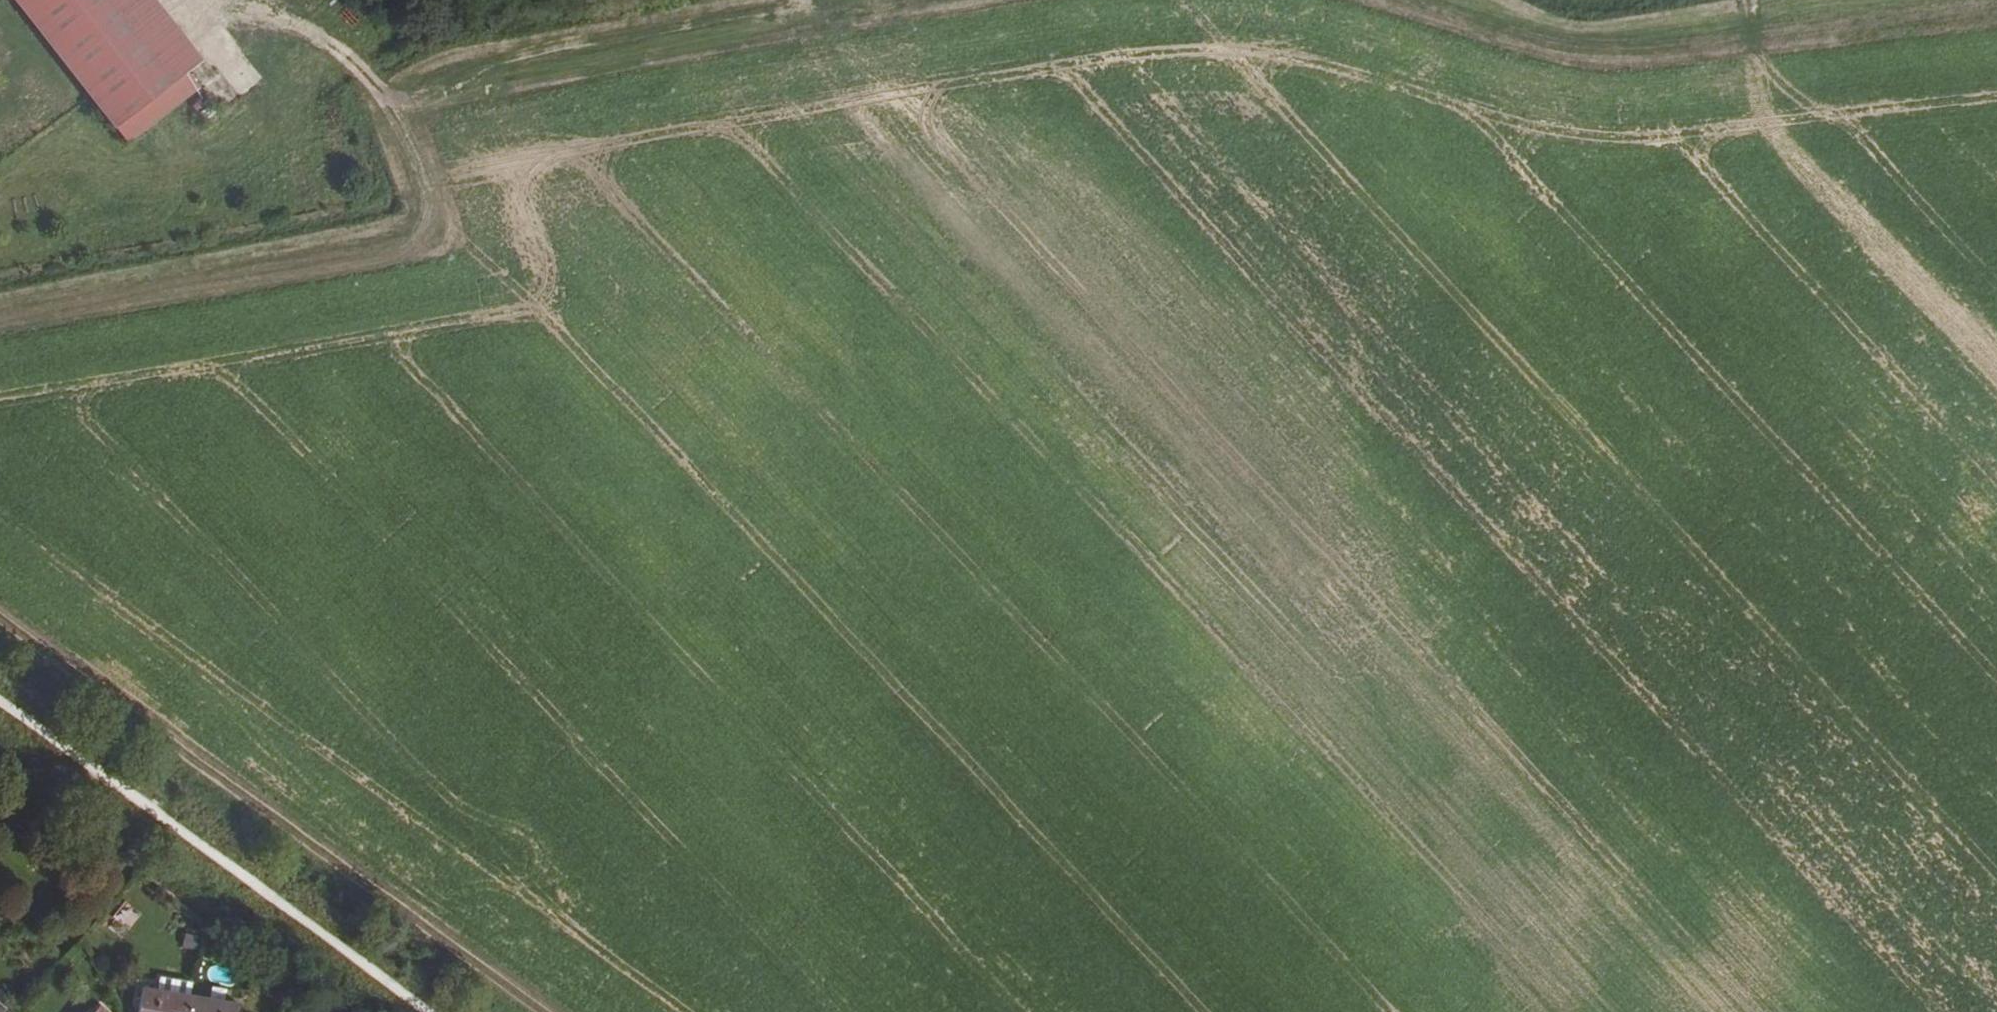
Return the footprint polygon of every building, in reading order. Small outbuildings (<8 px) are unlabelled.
[(40,29),(76,0),(16,0),(40,29)] [(40,29),(116,122),(168,80),(102,0),(76,0),(40,29)] [(168,80),(186,65),(133,0),(102,0),(168,80)] [(192,995),(146,987),(141,1011),(189,1011),(192,995)] [(239,1003),(192,995),(189,1011),(238,1011),(239,1003)]
